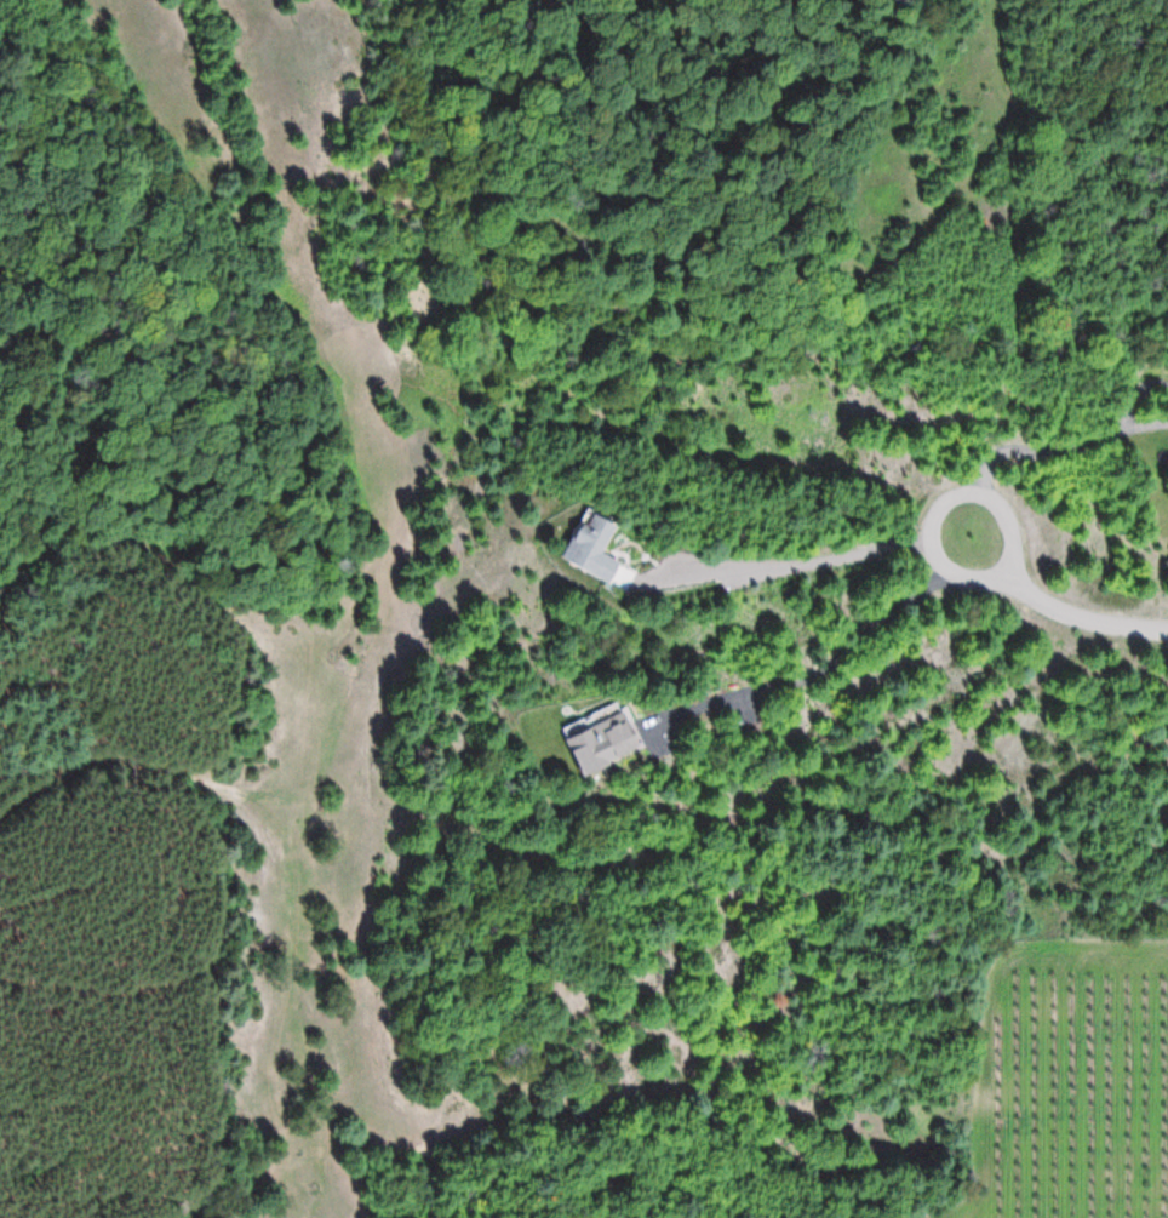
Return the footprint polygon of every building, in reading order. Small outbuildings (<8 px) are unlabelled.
[(617,525),(588,511),(564,561),(611,584),(621,564),(602,555),(617,525)] [(565,725),(584,774),(643,751),(624,702),(565,725)]
